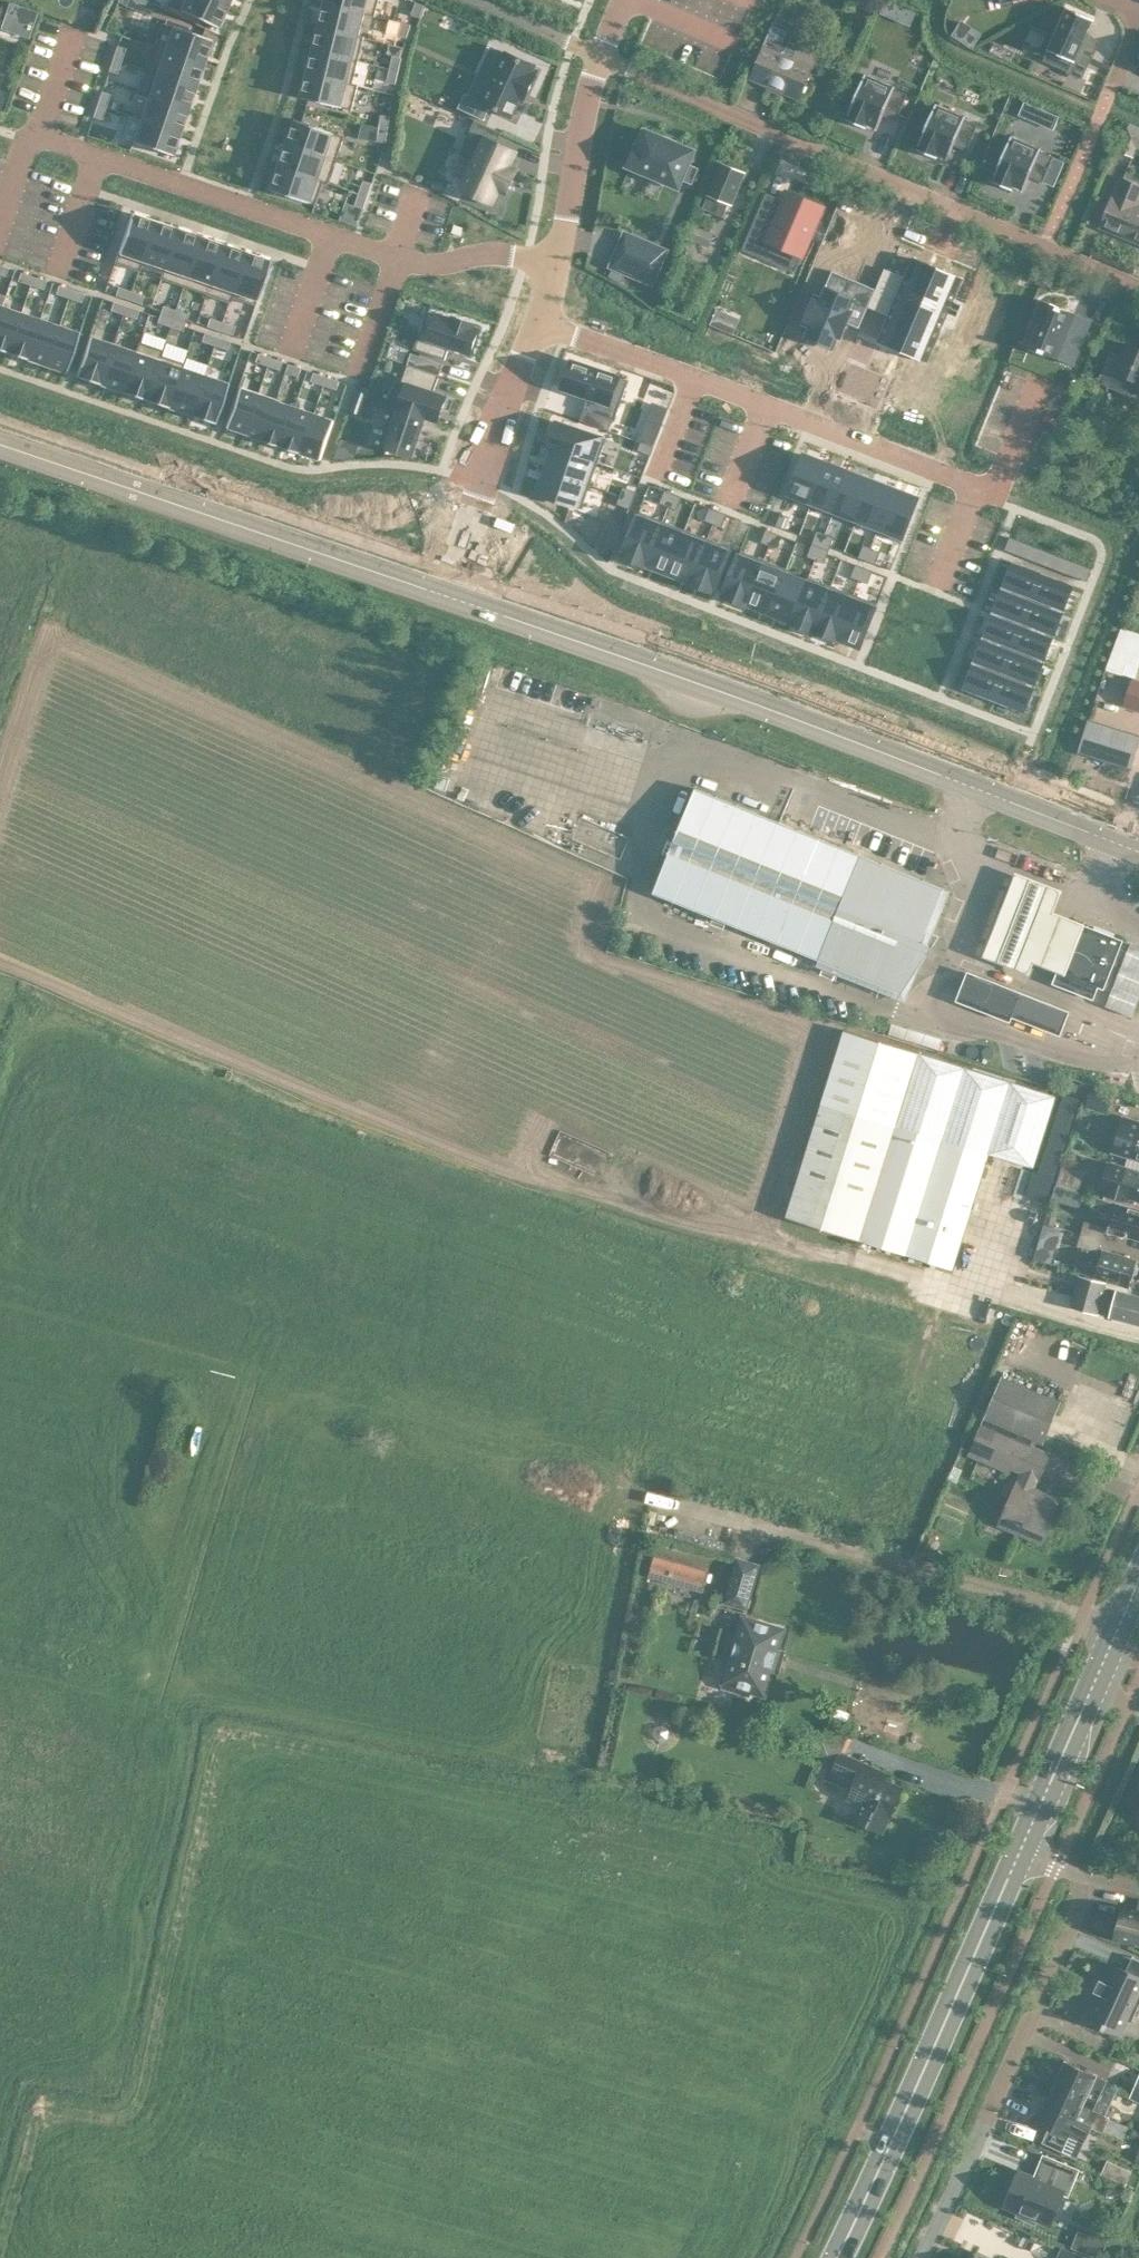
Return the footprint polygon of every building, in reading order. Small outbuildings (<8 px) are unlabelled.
[(219,0),(169,0),(167,3),(215,26),(226,3),(219,0)] [(323,2),(363,12),(374,14),(377,0),(323,0),(323,2)] [(419,15),(423,3),(415,0),(414,0),(410,12),(419,15)] [(880,10),(910,22),(915,9),(894,0),(885,0),(880,10)] [(0,19),(0,25),(27,34),(35,11),(6,1),(0,19)] [(363,12),(323,2),(317,23),(358,33),(363,12)] [(1065,5),(1046,48),(1047,48),(1042,58),(1080,75),(1095,41),(1084,35),(1092,17),(1065,5)] [(152,44),(201,61),(210,37),(160,20),(152,44)] [(401,20),(397,33),(406,35),(409,22),(401,20)] [(960,20),(951,34),(971,46),(980,32),(960,20)] [(766,84),(797,97),(799,94),(800,94),(802,94),(804,94),(806,93),(808,93),(809,91),(810,90),(811,89),(812,88),(812,86),(813,84),(813,82),(812,80),(811,78),(810,76),(809,75),(807,74),(816,54),(786,41),(788,36),(785,27),(772,22),(749,77),(750,77),(751,75),(767,82),(766,84)] [(317,23),(311,48),(357,59),(363,34),(358,33),(317,23)] [(124,46),(115,43),(111,56),(119,59),(124,46)] [(194,84),(201,61),(152,44),(144,67),(194,84)] [(311,48),(306,70),(352,81),(357,59),(311,48)] [(463,91),(457,106),(483,118),(489,105),(510,115),(523,86),(527,88),(536,68),(533,67),(534,63),(504,50),(495,68),(489,81),(475,74),(468,91),(467,93),(463,91)] [(400,55),(391,53),(389,66),(397,68),(400,55)] [(115,71),(119,59),(111,56),(107,68),(115,71)] [(389,66),(386,79),(394,81),(397,68),(389,66)] [(136,91),(146,94),(186,108),(194,84),(144,67),(136,91)] [(352,81),(306,70),(300,95),(351,108),(357,82),(352,81)] [(894,84),(864,71),(844,117),(865,126),(866,124),(875,128),(882,112),(895,118),(906,92),(893,86),(894,84)] [(95,101),(104,104),(108,91),(100,89),(95,101)] [(178,130),(186,108),(146,94),(139,116),(178,130)] [(1023,99),(1018,112),(1038,121),(1044,108),(1023,99)] [(95,101),(91,114),(100,117),(104,104),(95,101)] [(964,114),(934,101),(915,147),(935,156),(936,154),(946,158),(952,142),(966,148),(977,122),(963,116),(964,114)] [(389,114),(380,112),(378,126),(387,127),(389,114)] [(178,130),(139,116),(130,140),(170,153),(178,130)] [(343,134),(294,117),(286,141),(335,158),(343,134)] [(474,118),(458,152),(471,158),(459,185),(492,200),(497,188),(503,191),(515,166),(509,163),(514,151),(494,142),(500,130),(474,118)] [(1138,147),(1138,126),(1129,122),(1128,124),(1127,124),(1120,139),(1136,146),(1138,147)] [(376,139),(385,140),(387,127),(378,126),(376,139)] [(697,187),(704,171),(693,167),(698,154),(649,133),(642,149),(638,148),(630,168),(634,170),(683,191),(686,182),(697,187)] [(1040,146),(1010,133),(990,179),(1011,188),(1012,186),(1021,190),(1028,174),(1041,180),(1052,154),(1039,148),(1040,146)] [(322,180),(327,181),(335,158),(286,141),(278,164),(322,180)] [(722,214),(727,202),(730,203),(744,170),(719,161),(706,193),(702,206),(722,214)] [(322,180),(278,164),(270,187),(314,203),(322,180)] [(1132,237),(1138,240),(1138,206),(1135,204),(1138,196),(1138,183),(1120,175),(1112,193),(1111,192),(1098,223),(1132,237)] [(366,194),(371,181),(362,178),(358,191),(366,194)] [(759,204),(741,247),(769,259),(776,243),(801,254),(822,205),(785,189),(776,211),(770,209),(759,204)] [(353,203),(362,206),(366,194),(358,191),(353,203)] [(112,260),(137,269),(139,264),(154,219),(129,211),(112,260)] [(175,226),(154,219),(139,264),(159,271),(175,226)] [(690,225),(686,236),(707,244),(711,234),(690,225)] [(159,271),(158,276),(182,284),(199,234),(175,226),(159,271)] [(624,231),(610,264),(651,281),(665,248),(624,231)] [(182,284),(204,292),(221,242),(199,234),(182,284)] [(245,250),(221,242),(204,292),(228,300),(230,295),(245,250)] [(230,295),(253,303),(268,258),(245,250),(230,295)] [(884,267),(878,280),(922,299),(936,266),(912,256),(903,276),(884,267)] [(936,266),(922,299),(958,314),(964,302),(952,297),(961,277),(936,266)] [(813,293),(801,322),(807,324),(803,334),(831,347),(836,336),(838,337),(845,321),(857,326),(874,287),(830,269),(819,295),(813,293)] [(19,270),(16,278),(28,282),(31,274),(19,270)] [(41,287),(44,278),(31,274),(28,282),(41,287)] [(878,280),(868,304),(888,312),(877,338),(901,348),(922,299),(878,280)] [(57,283),(54,291),(66,295),(69,287),(57,283)] [(116,284),(114,293),(126,297),(129,288),(116,284)] [(66,295),(79,300),(82,291),(69,287),(66,295)] [(126,297),(139,301),(142,293),(129,288),(126,297)] [(1039,298),(1021,344),(1056,358),(1063,341),(1077,347),(1089,318),(1039,298)] [(124,303),(111,299),(108,307),(121,312),(124,303)] [(922,299),(901,348),(926,359),(939,329),(942,331),(945,324),(953,327),(958,314),(922,299)] [(121,312),(134,316),(137,308),(124,303),(121,312)] [(174,308),(161,303),(159,308),(158,311),(171,316),(174,308)] [(0,304),(0,349),(5,351),(19,311),(0,304)] [(171,316),(183,320),(184,317),(186,312),(174,308),(171,316)] [(426,309),(413,347),(444,357),(448,344),(469,351),(477,327),(472,325),(473,322),(452,315),(451,318),(450,317),(426,309)] [(19,311),(5,351),(24,357),(38,317),(19,311)] [(155,320),(168,324),(171,316),(158,311),(157,315),(155,320)] [(208,315),(205,324),(217,328),(220,320),(208,315)] [(168,324),(180,328),(182,323),(183,320),(171,316),(168,324)] [(43,363),(57,324),(38,317),(24,357),(25,357),(43,363)] [(217,328),(230,332),(233,324),(220,320),(217,328)] [(43,363),(64,370),(77,330),(57,324),(43,363)] [(215,335),(203,330),(200,339),(212,343),(215,335)] [(98,382),(111,342),(87,334),(74,374),(97,382),(98,382)] [(215,335),(212,343),(225,347),(228,339),(215,335)] [(144,398),(159,353),(161,348),(136,339),(133,349),(119,389),(120,389),(120,390),(143,397),(144,398)] [(1138,388),(1138,346),(1126,340),(1120,352),(1110,348),(1097,378),(1135,395),(1138,388)] [(133,349),(111,342),(98,382),(119,389),(133,349)] [(256,350),(253,359),(266,363),(268,355),(256,350)] [(159,353),(144,398),(166,405),(167,405),(180,366),(182,361),(159,353)] [(266,363),(278,368),(281,359),(268,355),(266,363)] [(426,356),(422,368),(438,373),(442,362),(426,356)] [(582,408),(594,412),(613,419),(627,378),(617,374),(571,358),(561,386),(574,390),(586,394),(582,408)] [(300,366),(287,361),(285,370),(297,374),(300,366)] [(406,362),(392,404),(424,415),(437,419),(445,394),(432,390),(438,373),(422,368),(406,362)] [(202,373),(180,366),(167,405),(186,412),(189,413),(202,373)] [(313,370),(310,379),(323,383),(325,374),(313,370)] [(212,421),(226,381),(202,373),(189,413),(188,413),(212,421)] [(325,374),(323,383),(335,387),(338,379),(325,374)] [(357,381),(348,407),(361,411),(369,386),(357,381)] [(256,392),(236,385),(223,424),(243,431),(256,392)] [(256,392),(243,431),(261,437),(275,398),(256,392)] [(275,398),(261,437),(261,438),(280,444),(294,404),(275,398)] [(650,402),(636,439),(639,440),(652,444),(666,408),(650,402)] [(294,404),(280,444),(299,451),(300,450),(313,411),(294,404)] [(392,404),(379,443),(410,454),(422,420),(424,415),(392,404)] [(320,457),(333,418),(313,411),(300,450),(320,457)] [(547,444),(552,446),(553,445),(597,460),(605,436),(556,420),(547,444)] [(639,440),(636,448),(649,453),(652,444),(639,440)] [(552,446),(545,468),(589,483),(597,460),(553,445),(552,446)] [(785,496),(809,505),(825,461),(802,452),(785,496)] [(848,470),(825,461),(809,505),(831,513),(848,470)] [(581,506),(589,483),(545,468),(537,492),(581,506)] [(856,517),(871,479),(848,470),(831,513),(855,522),(857,517),(856,517)] [(878,526),(893,487),(871,479),(856,517),(857,517),(877,525),(878,526)] [(622,485),(619,493),(631,498),(635,490),(622,485)] [(878,526),(877,525),(875,530),(900,540),(916,496),(893,487),(878,526)] [(664,488),(659,500),(667,504),(672,491),(664,488)] [(672,491),(667,504),(675,507),(680,494),(672,491)] [(619,493),(616,501),(628,506),(631,498),(619,493)] [(708,505),(704,518),(712,521),(717,509),(708,505)] [(644,562),(661,518),(638,509),(621,553),(644,562)] [(717,509),(712,521),(720,524),(725,512),(717,509)] [(779,511),(774,523),(783,527),(788,514),(779,511)] [(684,527),(661,518),(644,562),(667,571),(684,527)] [(689,580),(707,536),(684,527),(667,571),(689,580)] [(765,527),(760,540),(768,543),(773,530),(765,527)] [(816,529),(811,541),(819,545),(824,532),(816,529)] [(773,530),(768,543),(777,546),(781,533),(773,530)] [(824,532),(819,545),(827,548),(832,535),(824,532)] [(1008,535),(1004,547),(1012,550),(1017,538),(1008,535)] [(730,545),(707,536),(689,580),(713,589),(730,545)] [(1017,538),(1012,550),(1020,553),(1025,541),(1017,538)] [(811,541),(806,554),(814,557),(819,545),(811,541)] [(1025,541),(1020,553),(1028,557),(1033,544),(1025,541)] [(862,543),(857,555),(865,558),(870,546),(862,543)] [(1033,544),(1028,557),(1036,560),(1041,548),(1033,544)] [(819,545),(814,557),(823,560),(827,548),(819,545)] [(870,546),(865,558),(874,562),(879,549),(870,546)] [(722,592),(746,601),(762,557),(739,548),(722,592)] [(1041,548),(1036,560),(1045,563),(1049,551),(1041,548)] [(1049,551),(1045,563),(1053,566),(1058,554),(1049,551)] [(1058,554),(1053,566),(1061,569),(1066,557),(1058,554)] [(785,566),(762,557),(746,601),(768,610),(785,566)] [(1066,557),(1061,569),(1069,573),(1074,560),(1066,557)] [(1074,560),(1069,573),(1077,576),(1082,563),(1074,560)] [(1013,561),(1003,586),(1031,597),(1041,572),(1013,561)] [(855,562),(849,575),(858,578),(863,565),(855,562)] [(1082,563),(1077,576),(1086,579),(1090,567),(1082,563)] [(863,565),(858,578),(866,581),(871,569),(863,565)] [(807,575),(785,566),(768,610),(791,618),(807,575)] [(1041,572),(1031,597),(1060,608),(1070,582),(1041,572)] [(813,627),(830,583),(807,575),(791,618),(813,627)] [(813,627),(836,636),(852,592),(830,583),(813,627)] [(1022,622),(1031,597),(1003,586),(993,611),(1022,622)] [(876,601),(852,592),(836,636),(859,644),(876,601)] [(1050,633),(1060,608),(1031,597),(1022,622),(1050,633)] [(1012,647),(1022,622),(993,611),(984,636),(1012,647)] [(1012,647),(1040,658),(1050,633),(1022,622),(1012,647)] [(984,636),(974,661),(1002,672),(1012,647),(984,636)] [(1002,672),(1031,683),(1040,658),(1012,647),(1002,672)] [(992,698),(1002,672),(974,661),(964,687),(992,698)] [(992,698),(1021,709),(1031,683),(1002,672),(992,698)] [(1138,707),(1138,680),(1131,677),(1123,702),(1138,707)] [(1077,749),(1129,766),(1138,734),(1088,718),(1077,749)] [(695,786),(653,890),(901,991),(943,886),(695,786)] [(1012,875),(979,958),(1026,976),(1031,964),(1062,976),(1081,928),(1050,916),(1059,894),(1012,875)] [(1118,944),(1120,938),(1076,921),(1057,968),(1052,982),(1091,997),(1096,983),(1102,985),(1110,989),(1126,947),(1118,944)] [(956,998),(1008,1018),(1010,1013),(1058,1032),(1062,1021),(1067,1010),(1019,991),(967,971),(966,974),(962,984),(956,998)] [(786,1214),(951,1267),(988,1152),(1034,1166),(1057,1094),(845,1026),(786,1214)] [(1105,1111),(1110,1095),(1089,1089),(1084,1105),(1105,1111)] [(1122,1116),(1112,1148),(1138,1156),(1138,1121),(1122,1116)] [(1104,1192),(1127,1199),(1128,1195),(1138,1198),(1138,1170),(1109,1161),(1099,1186),(1105,1188),(1104,1192)] [(1082,1169),(1061,1163),(1055,1182),(1075,1189),(1082,1169)] [(1115,1202),(1096,1195),(1096,1196),(1095,1195),(1092,1207),(1111,1214),(1107,1227),(1138,1237),(1138,1210),(1115,1202)] [(1046,1209),(1043,1218),(1052,1221),(1055,1212),(1046,1209)] [(1080,1231),(1100,1237),(1104,1225),(1083,1219),(1080,1231)] [(1042,1222),(1039,1233),(1056,1238),(1060,1227),(1042,1222)] [(1096,1250),(1100,1237),(1080,1231),(1076,1244),(1096,1250)] [(1074,1268),(1094,1273),(1128,1284),(1136,1259),(1100,1248),(1097,1261),(1077,1256),(1074,1268)] [(1115,1288),(1104,1285),(1105,1280),(1078,1273),(1068,1307),(1096,1315),(1097,1311),(1108,1314),(1138,1323),(1138,1294),(1115,1288)] [(1000,1374),(983,1415),(980,1423),(1029,1443),(1032,1437),(1041,1440),(1058,1400),(1000,1374)] [(1040,1541),(1060,1497),(1033,1486),(1036,1478),(1038,1479),(1049,1452),(1029,1443),(980,1423),(967,1452),(1008,1471),(1010,1467),(1018,1471),(997,1522),(1040,1541)] [(650,1552),(645,1572),(698,1587),(704,1567),(650,1552)] [(724,1602),(745,1608),(757,1565),(736,1559),(724,1602)] [(722,1683),(754,1693),(764,1696),(771,1670),(774,1671),(780,1650),(778,1649),(784,1629),(742,1617),(736,1637),(733,1636),(727,1657),(730,1658),(722,1683)] [(883,1776),(886,1770),(838,1749),(826,1772),(852,1782),(844,1796),(859,1802),(853,1817),(881,1829),(902,1785),(883,1776)] [(1123,1904),(1115,1935),(1138,1941),(1138,1908),(1123,1904)] [(1111,1960),(1103,1977),(1098,1975),(1092,1987),(1097,1989),(1085,2014),(1102,2021),(1101,2023),(1103,2024),(1104,2023),(1119,2030),(1126,2016),(1130,2018),(1138,1999),(1134,1998),(1138,1988),(1138,1973),(1111,1960)] [(1065,2059),(1051,2089),(1092,2108),(1105,2077),(1065,2059)] [(1130,2091),(1138,2095),(1138,2071),(1130,2091)] [(1092,2108),(1051,2089),(1036,2120),(1046,2125),(1039,2140),(1068,2154),(1083,2123),(1102,2132),(1109,2116),(1092,2108)] [(1016,2165),(1001,2198),(1045,2218),(1059,2188),(1064,2191),(1075,2166),(1042,2150),(1032,2172),(1016,2165)] [(1101,2172),(1124,2183),(1131,2169),(1107,2158),(1101,2172)] [(1089,2232),(1083,2249),(1099,2256),(1106,2239),(1089,2232)] [(1054,2257),(1089,2257),(1060,2245),(1054,2257)]
